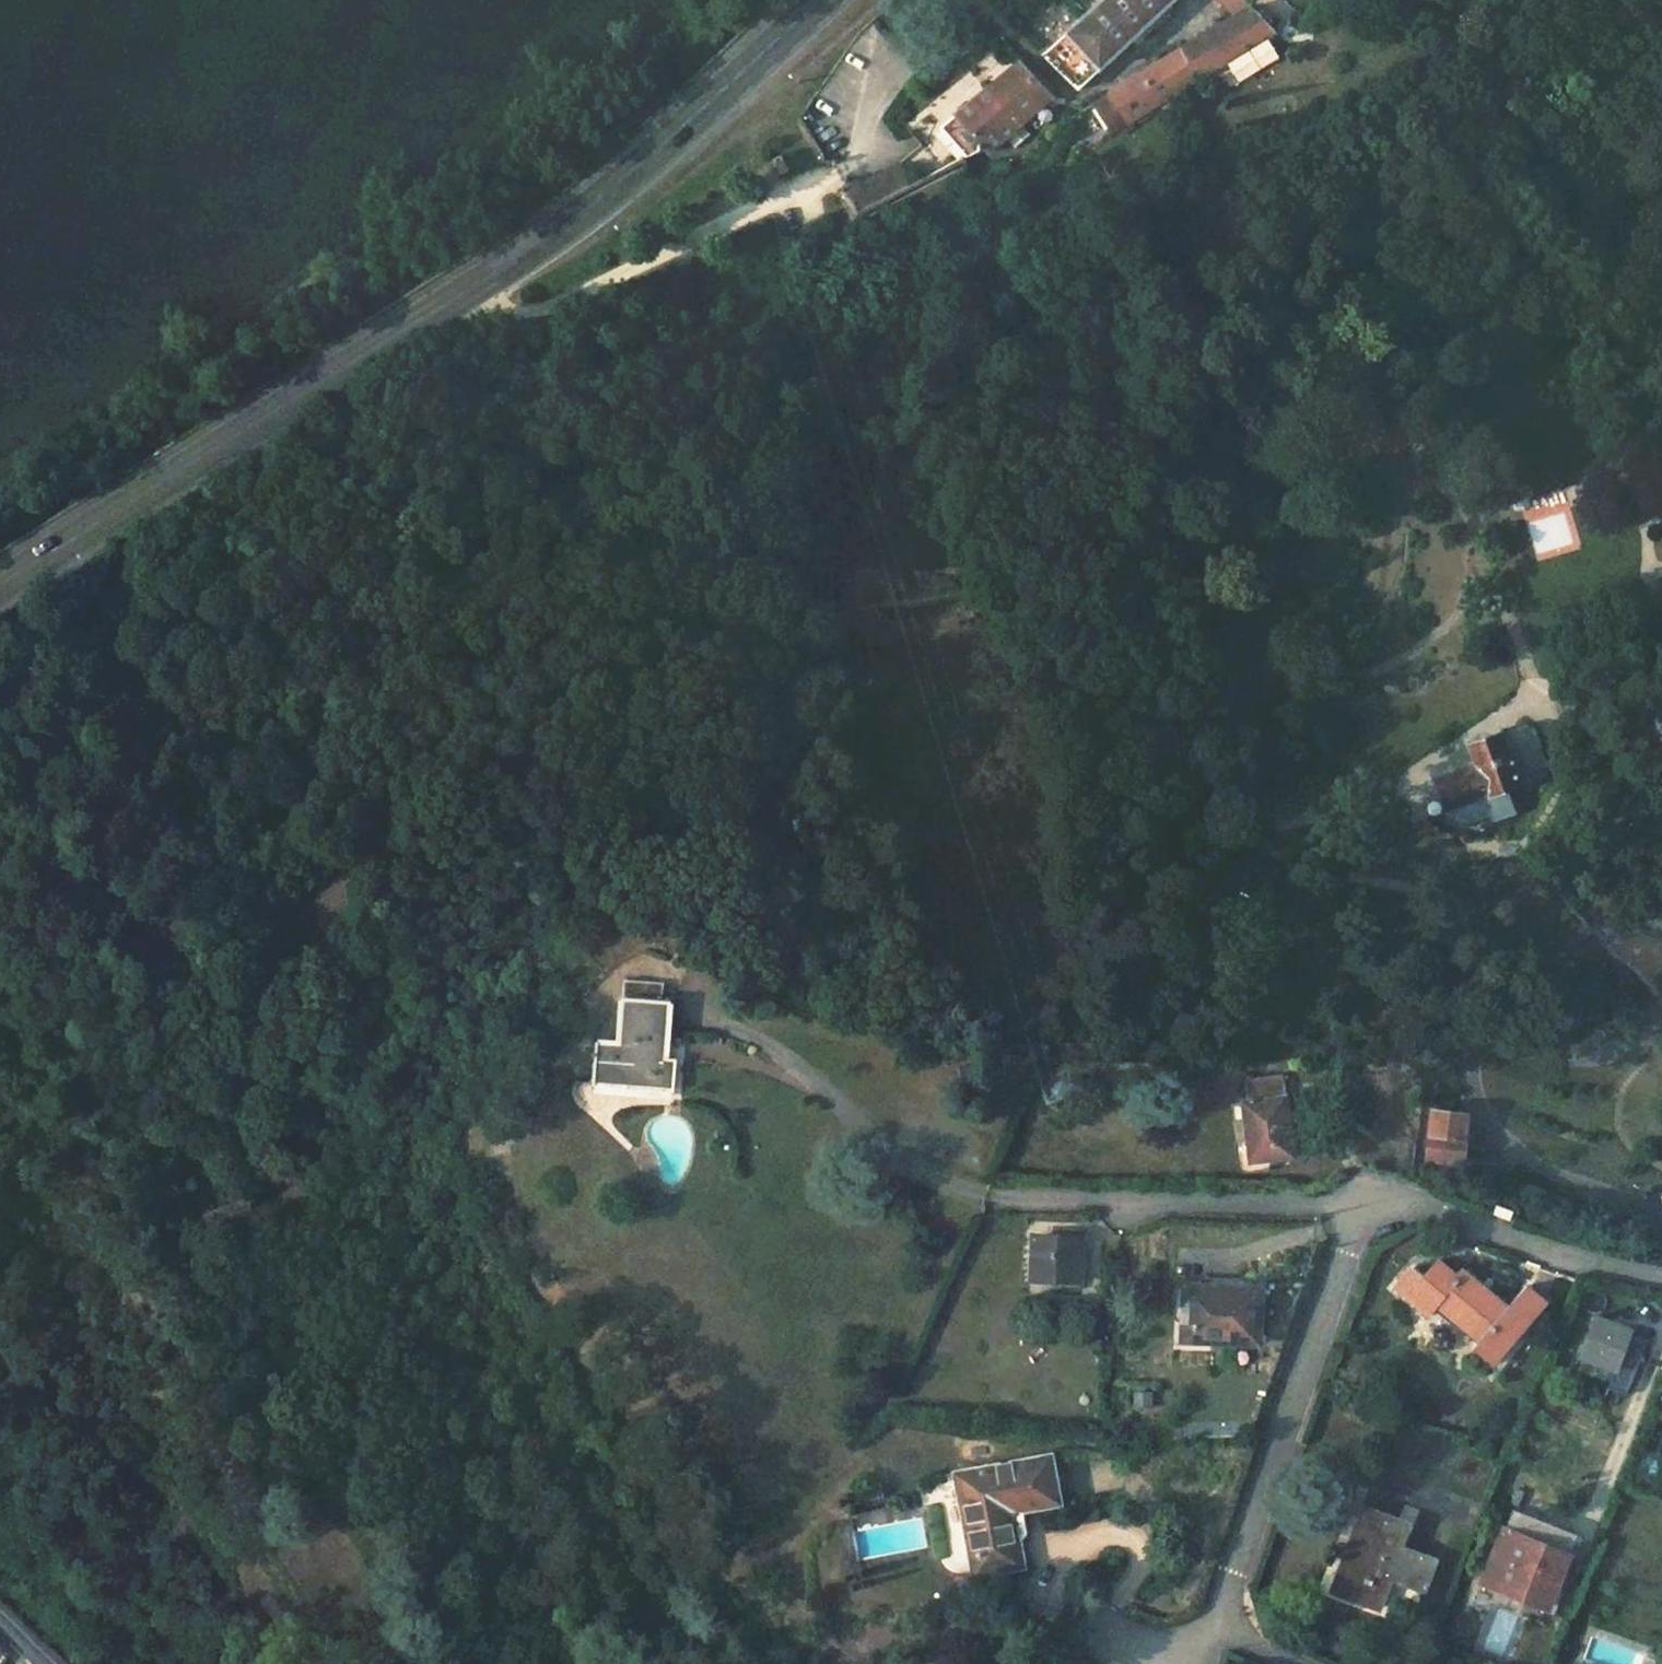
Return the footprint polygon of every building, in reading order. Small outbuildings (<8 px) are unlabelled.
[(1043,52),(1075,87),(1172,0),(1101,0),(1043,52)] [(1233,18),(1108,90),(1111,96),(1100,102),(1111,122),(1122,116),(1127,124),(1163,104),(1161,100),(1195,82),(1196,86),(1243,58),(1242,56),(1274,33),(1246,0),(1220,0),(1233,18)] [(1016,58),(937,129),(963,160),(980,145),(984,149),(1001,135),(1018,121),(1030,111),(1034,117),(1049,104),(1044,99),(1048,94),(1016,58)] [(1001,135),(1010,145),(1027,131),(1018,121),(1001,135)] [(1508,491),(1506,494),(1506,497),(1507,500),(1508,502),(1511,504),(1514,505),(1517,505),(1520,504),(1522,503),(1524,500),(1525,496),(1524,494),(1523,491),(1521,489),(1519,487),(1516,487),(1513,487),(1510,488),(1508,491)] [(1502,732),(1471,745),(1478,763),(1439,780),(1450,810),(1455,808),(1461,821),(1469,826),(1491,817),(1494,824),(1514,816),(1504,792),(1522,785),(1521,782),(1539,774),(1543,762),(1530,732),(1522,728),(1503,736),(1502,732)] [(669,997),(622,994),(618,1041),(596,1039),(592,1083),(673,1088),(676,1057),(663,1056),(669,997)] [(1294,1097),(1252,1099),(1254,1157),(1297,1155),(1294,1097)] [(1467,1116),(1432,1114),(1427,1160),(1465,1164),(1467,1140),(1465,1140),(1467,1116)] [(1521,1210),(1503,1202),(1499,1211),(1517,1219),(1521,1210)] [(1082,1236),(1036,1236),(1033,1275),(1061,1277),(1062,1273),(1080,1273),(1082,1236)] [(1524,1288),(1508,1307),(1465,1274),(1460,1280),(1440,1263),(1426,1280),(1414,1271),(1398,1291),(1431,1318),(1442,1305),(1483,1337),(1475,1346),(1496,1362),(1544,1303),(1524,1288)] [(1237,1297),(1204,1295),(1201,1345),(1258,1348),(1260,1291),(1237,1289),(1237,1297)] [(1594,1315),(1579,1356),(1613,1369),(1606,1388),(1625,1395),(1645,1340),(1627,1334),(1629,1329),(1594,1315)] [(1051,1459),(957,1475),(976,1578),(1024,1568),(1013,1514),(1060,1506),(1051,1459)] [(1360,1549),(1340,1594),(1378,1611),(1391,1582),(1420,1594),(1433,1563),(1390,1545),(1399,1524),(1366,1510),(1352,1545),(1360,1549)] [(1512,1514),(1505,1532),(1568,1556),(1575,1537),(1512,1514)] [(1501,1531),(1483,1580),(1550,1605),(1568,1556),(1505,1532),(1501,1531)]
